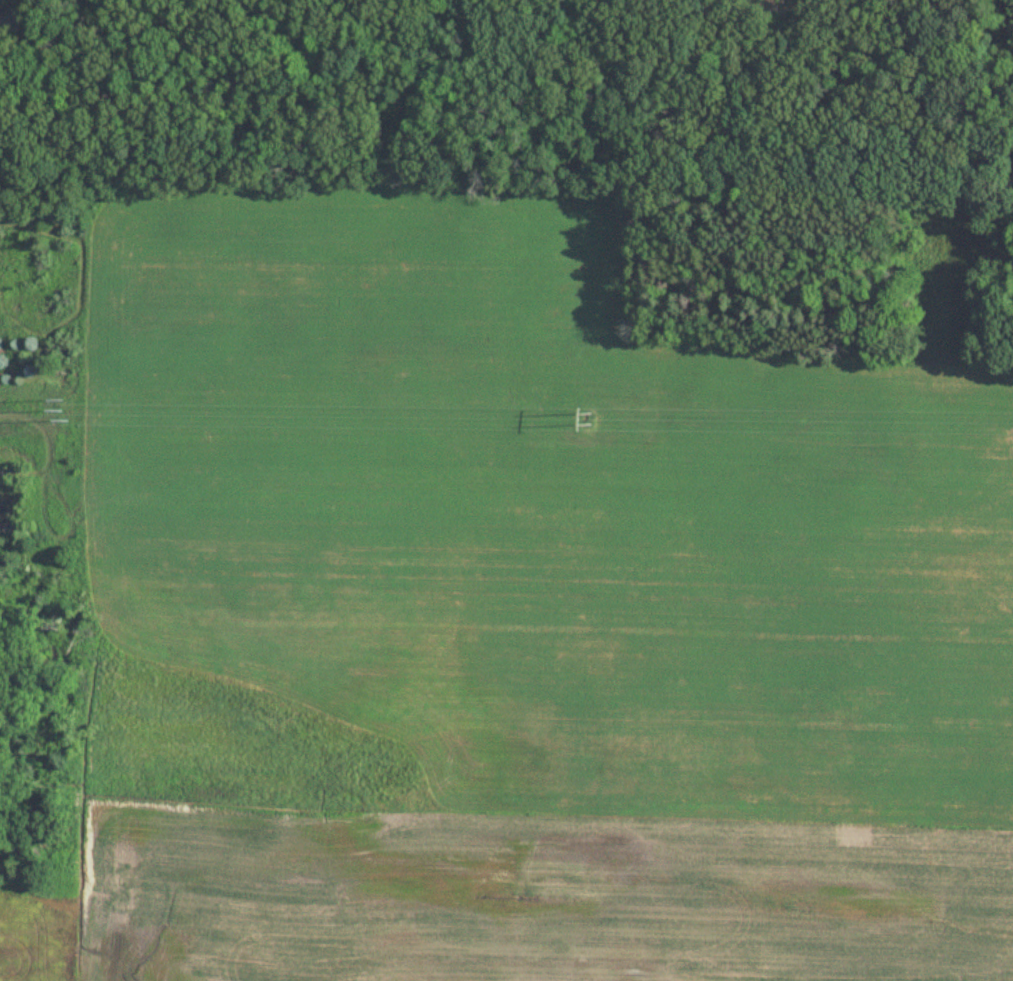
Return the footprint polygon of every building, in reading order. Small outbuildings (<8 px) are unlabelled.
[(19,32),(22,9),(0,7),(0,31),(19,32)]
